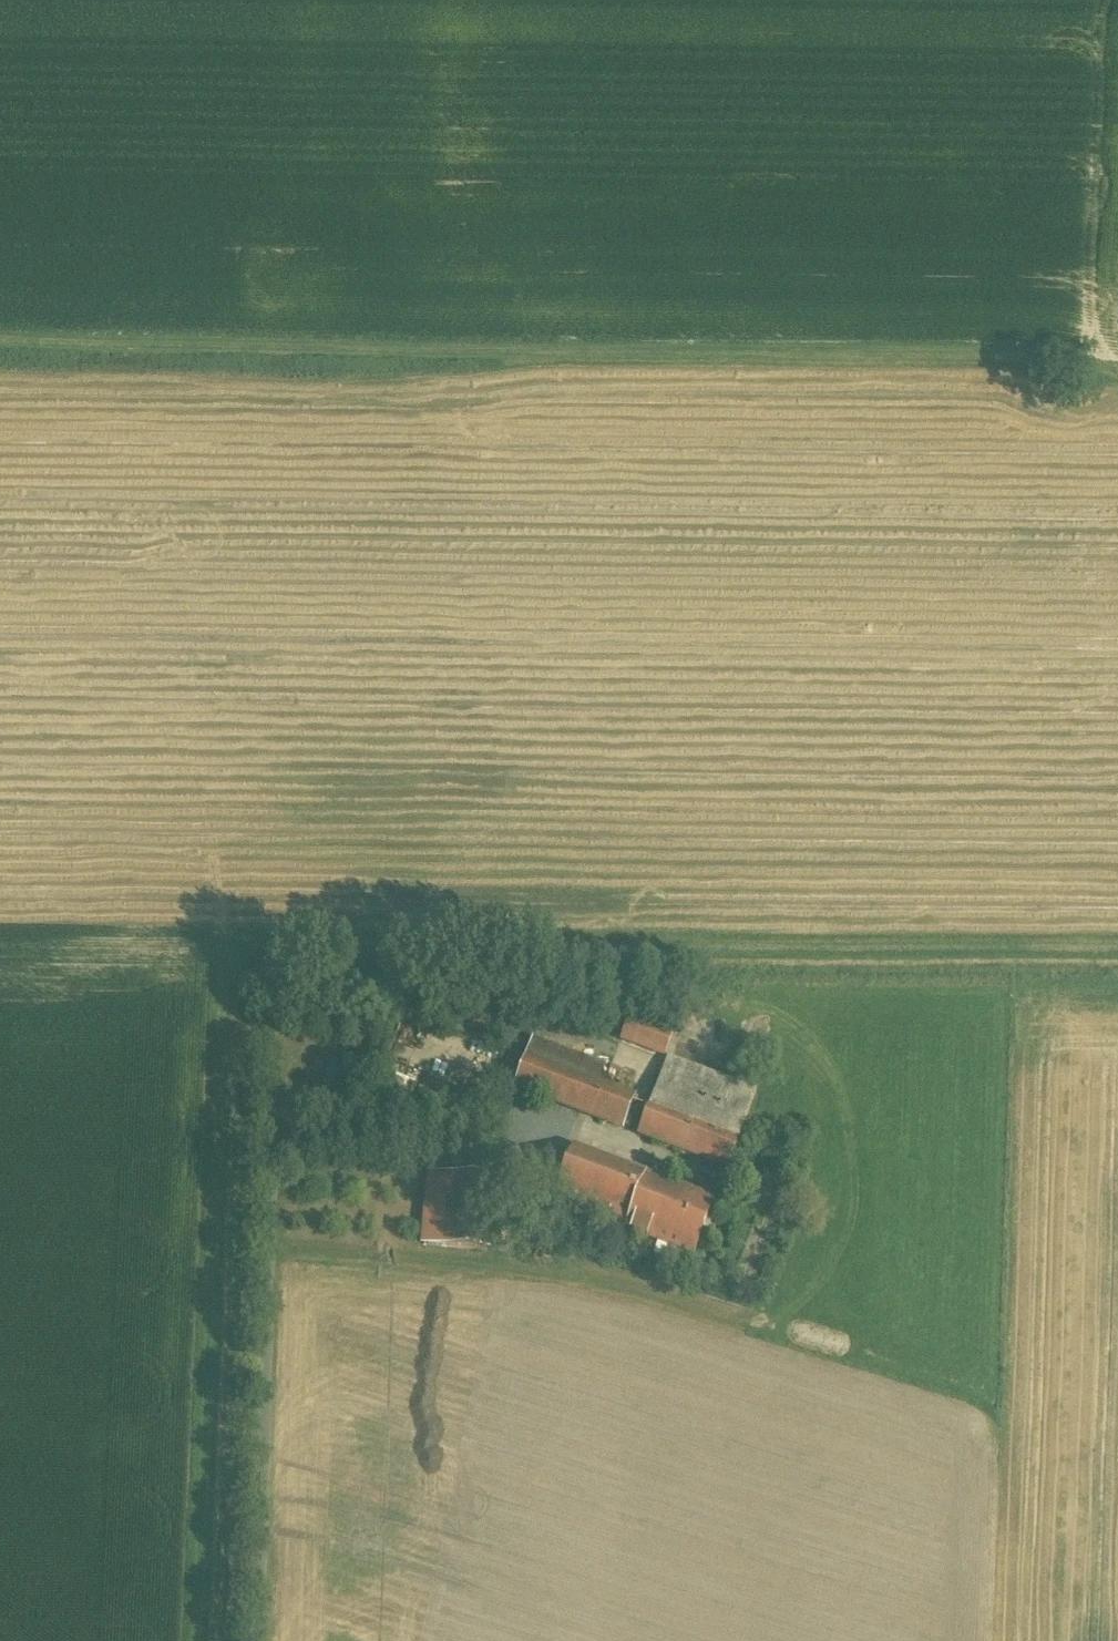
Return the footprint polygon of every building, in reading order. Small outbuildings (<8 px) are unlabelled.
[(629,1017),(621,1040),(664,1057),(673,1034),(629,1017)] [(605,1069),(533,1042),(515,1089),(623,1130),(635,1098),(599,1085),(605,1069)] [(668,1061),(639,1135),(728,1169),(750,1109),(756,1094),(668,1061)] [(381,1085),(383,1100),(406,1096),(404,1081),(381,1085)] [(655,1233),(673,1187),(574,1149),(557,1196),(655,1233)] [(479,1180),(452,1178),(446,1247),(473,1250),(479,1180)] [(655,1233),(652,1240),(694,1257),(715,1204),(673,1187),(655,1233)]
